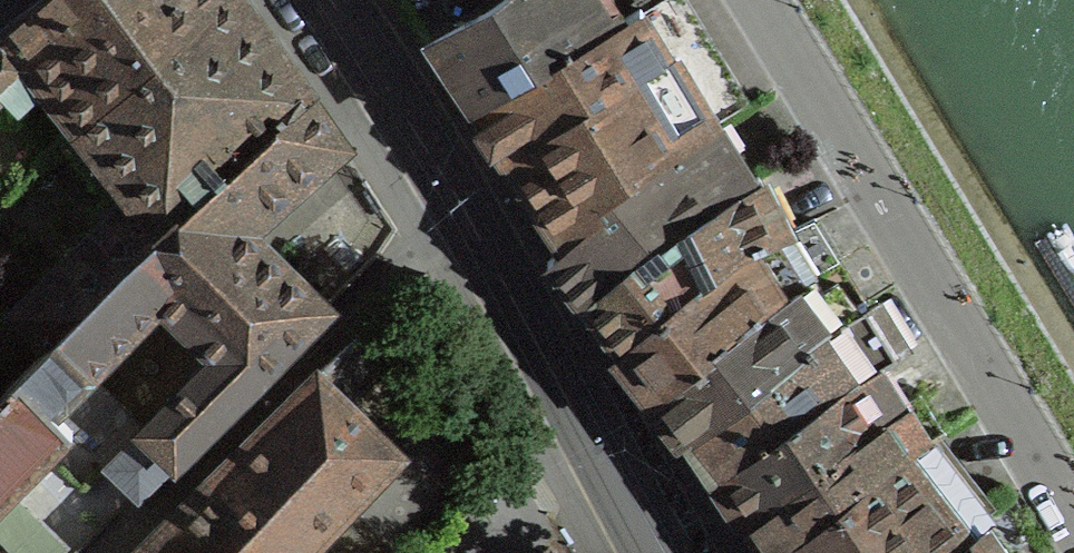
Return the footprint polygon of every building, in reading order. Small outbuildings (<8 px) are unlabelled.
[(12,27),(0,37),(0,94),(23,72),(74,137),(226,0),(37,0),(9,24),(12,27)] [(12,27),(9,24),(37,0),(0,0),(0,37),(12,27)] [(156,242),(157,240),(302,100),(251,29),(230,0),(226,0),(74,137),(127,204),(156,242)] [(618,25),(602,0),(390,0),(418,42),(467,116),(618,25)] [(618,25),(467,116),(510,181),(561,259),(602,220),(596,212),(712,130),(740,112),(672,0),(661,0),(637,15),(618,25)] [(637,15),(661,0),(628,0),(637,15)] [(340,152),(302,100),(157,240),(160,244),(50,349),(48,347),(45,350),(11,384),(64,439),(136,503),(323,314),(260,251),(246,237),(340,152)] [(714,133),(712,130),(596,212),(602,220),(561,259),(546,274),(559,291),(578,316),(645,253),(647,255),(748,187),(730,158),(733,151),(722,133),(714,133)] [(733,261),(781,240),(753,184),(748,187),(647,255),(645,253),(578,316),(596,338),(615,362),(688,293),(690,296),(733,261)] [(156,242),(127,204),(12,318),(45,350),(48,347),(50,349),(160,244),(157,240),(156,242)] [(626,376),(651,409),(764,315),(835,267),(810,227),(781,240),(733,261),(690,296),(688,293),(615,362),(626,376)] [(798,352),(860,309),(835,267),(764,315),(651,409),(659,419),(682,449),(685,446),(799,353),(798,352)] [(873,369),(890,358),(860,309),(798,352),(799,353),(685,446),(691,455),(711,486),(764,448),(763,445),(873,369)] [(737,530),(898,410),(884,387),(873,369),(763,445),(764,448),(711,486),(709,488),(717,500),(737,530)] [(397,461),(313,379),(137,552),(309,552),(397,461)] [(64,439),(11,384),(0,395),(0,502),(64,439)] [(915,399),(898,410),(737,530),(745,541),(755,552),(786,552),(903,456),(905,459),(929,443),(938,437),(915,399)] [(978,525),(987,517),(929,443),(905,459),(903,456),(786,552),(941,552),(978,525)] [(978,525),(941,552),(997,552),(978,525)]
